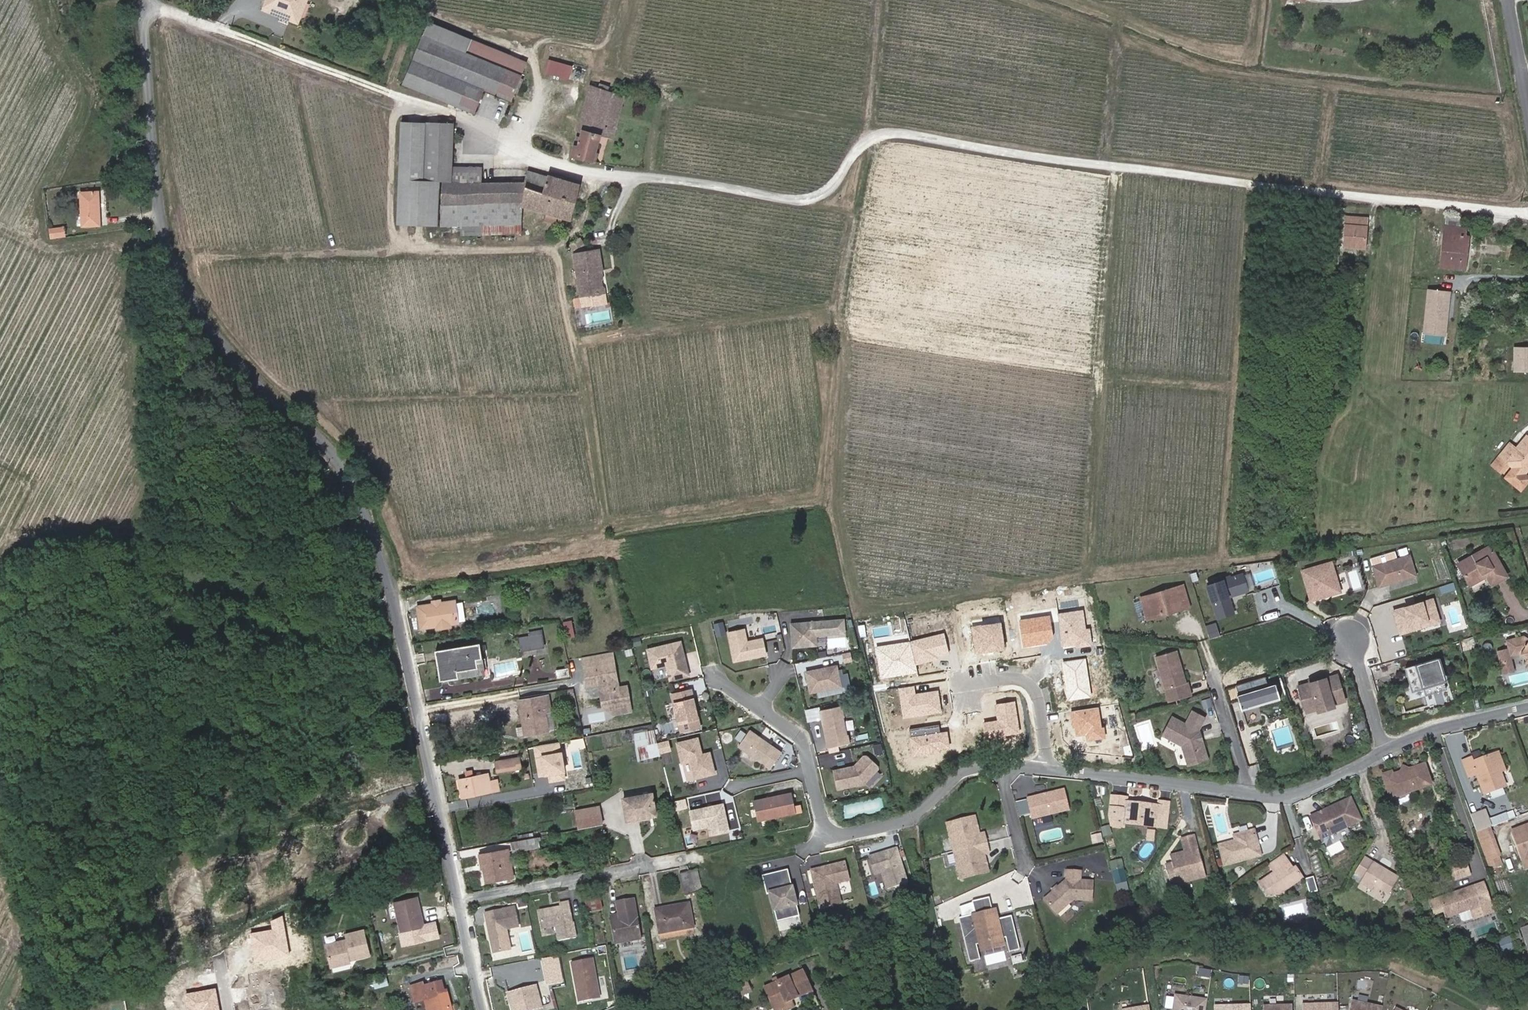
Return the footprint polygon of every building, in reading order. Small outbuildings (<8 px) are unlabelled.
[(278,17),(297,25),(303,8),(306,0),(271,0),(266,13),(278,17)] [(308,10),(303,8),(297,25),(278,17),(276,23),(299,32),(308,10)] [(508,106),(524,69),(426,28),(401,90),(471,119),(481,95),(508,106)] [(545,80),(562,85),(579,90),(582,78),(549,68),(545,80)] [(607,97),(607,93),(600,91),(600,95),(590,93),(578,136),(584,138),(582,143),(576,141),(573,153),(595,160),(602,135),(605,125),(619,128),(625,101),(607,97)] [(617,138),(619,128),(605,125),(602,135),(617,138)] [(437,187),(422,187),(423,130),(398,129),(395,232),(436,233),(437,187)] [(520,206),(523,191),(518,190),(481,189),(464,188),(449,185),(449,173),(450,131),(423,130),(422,187),(437,187),(440,188),(439,231),(459,232),(459,243),(479,242),(478,231),(518,230),(520,211),(519,211),(520,206)] [(464,188),(481,189),(481,174),(449,173),(449,185),(464,188)] [(520,211),(545,219),(543,225),(559,230),(560,224),(568,228),(578,189),(548,181),(548,182),(526,177),(523,191),(520,206),(519,211),(520,211)] [(100,233),(97,200),(80,201),(83,234),(100,233)] [(1365,223),(1345,220),(1342,248),(1362,250),(1365,223)] [(1463,272),(1465,248),(1461,248),(1463,239),(1464,231),(1443,228),(1439,270),(1463,272)] [(478,231),(479,242),(518,241),(518,230),(478,231)] [(596,259),(588,260),(589,265),(585,266),(573,267),(579,305),(599,301),(597,288),(595,279),(597,278),(599,278),(596,259)] [(1444,316),(1446,295),(1426,292),(1421,335),(1442,337),(1444,320),(1441,320),(1441,316),(1444,316)] [(1512,349),(1511,374),(1527,375),(1527,350),(1512,349)] [(1510,452),(1493,472),(1499,478),(1507,468),(1516,475),(1508,485),(1520,496),(1527,487),(1527,486),(1523,482),(1527,476),(1527,445),(1517,458),(1510,452)] [(1406,548),(1398,550),(1400,557),(1408,555),(1406,548)] [(1394,552),(1370,559),(1381,594),(1418,582),(1409,555),(1408,555),(1400,557),(1396,559),(1394,552)] [(1459,572),(1468,587),(1485,578),(1487,582),(1492,591),(1507,582),(1490,554),(1459,572)] [(1332,570),(1303,579),(1312,608),(1341,599),(1332,570)] [(1471,591),(1487,582),(1485,578),(1468,587),(1471,591)] [(1229,588),(1206,596),(1217,626),(1232,621),(1227,606),(1247,600),(1241,584),(1229,588)] [(1229,586),(1206,594),(1206,596),(1229,588),(1229,586)] [(1179,587),(1144,597),(1150,619),(1161,616),(1160,611),(1167,608),(1169,613),(1186,608),(1179,587)] [(1448,599),(1457,597),(1455,589),(1446,592),(1448,599)] [(1441,602),(1448,599),(1446,592),(1439,594),(1441,602)] [(1144,621),(1150,619),(1144,597),(1138,599),(1144,621)] [(495,603),(479,603),(479,613),(495,612),(495,603)] [(1397,621),(1403,640),(1424,634),(1422,629),(1440,623),(1435,606),(1407,615),(1408,618),(1397,621)] [(431,613),(423,615),(428,637),(435,636),(449,633),(458,632),(453,610),(438,613),(439,616),(432,617),(431,613)] [(420,638),(428,637),(423,615),(415,617),(420,638)] [(572,619),(564,620),(566,633),(574,632),(572,619)] [(1440,623),(1422,629),(1424,634),(1442,628),(1440,623)] [(792,634),(795,657),(819,654),(817,644),(846,641),(845,628),(792,634)] [(1215,636),(1206,639),(1209,649),(1218,646),(1215,636)] [(746,638),(730,641),(736,670),(767,663),(764,647),(748,650),(746,638)] [(533,652),(541,651),(540,643),(535,643),(535,639),(524,641),(525,645),(517,647),(520,660),(534,658),(533,652)] [(1509,655),(1511,662),(1500,665),(1504,682),(1508,681),(1507,676),(1514,674),(1513,671),(1524,668),(1527,670),(1527,650),(1509,655)] [(670,690),(689,685),(681,651),(648,659),(652,678),(667,674),(670,690)] [(435,661),(441,690),(483,682),(481,668),(478,654),(451,658),(435,661)] [(1154,665),(1160,686),(1163,698),(1183,692),(1174,659),(1154,665)] [(616,700),(609,660),(579,665),(584,694),(596,692),(600,691),(601,698),(598,703),(601,718),(605,721),(620,719),(620,715),(627,713),(624,698),(616,700)] [(853,668),(852,661),(844,663),(846,670),(853,668)] [(1442,664),(1416,673),(1419,680),(1411,683),(1415,697),(1427,693),(1429,700),(1452,693),(1442,664)] [(1419,680),(1416,673),(1408,675),(1411,683),(1419,680)] [(838,674),(807,681),(812,701),(842,695),(838,674)] [(1504,682),(1506,689),(1517,686),(1514,674),(1507,676),(1508,681),(1504,682)] [(563,676),(552,678),(555,687),(565,685),(563,676)] [(1300,699),(1307,725),(1346,713),(1338,687),(1324,691),(1313,695),(1300,699)] [(1238,708),(1243,723),(1281,712),(1276,697),(1238,708)] [(700,737),(691,699),(672,704),(681,741),(700,737)] [(1225,702),(1228,712),(1238,708),(1235,699),(1225,702)] [(545,742),(541,723),(548,721),(545,706),(517,710),(522,736),(514,737),(516,746),(545,742)] [(1212,715),(1210,708),(1202,710),(1204,717),(1212,715)] [(843,715),(821,720),(830,757),(851,752),(843,715)] [(548,721),(541,723),(545,742),(551,741),(548,721)] [(1199,741),(1205,728),(1193,722),(1186,735),(1173,728),(1163,746),(1183,756),(1189,775),(1208,768),(1203,751),(1200,749),(1198,744),(1200,741),(1199,741)] [(1365,732),(1355,735),(1359,745),(1368,742),(1365,732)] [(782,762),(749,741),(738,757),(771,779),(782,762)] [(639,774),(660,769),(653,742),(632,748),(639,774)] [(698,748),(677,754),(682,773),(692,771),(696,788),(716,783),(710,762),(702,765),(698,748)] [(520,753),(494,760),(497,772),(523,766),(520,753)] [(1503,761),(1499,763),(1505,781),(1509,779),(1503,761)] [(1476,766),(1468,769),(1471,777),(1475,791),(1477,797),(1486,795),(1488,802),(1509,795),(1505,781),(1499,763),(1477,770),(1476,766)] [(835,781),(839,799),(866,793),(880,779),(879,775),(870,766),(865,766),(856,776),(835,781)] [(522,780),(520,769),(494,774),(496,785),(522,780)] [(1432,796),(1426,775),(1394,785),(1393,782),(1385,785),(1392,809),(1432,796)] [(1471,777),(1460,781),(1464,795),(1475,791),(1471,777)] [(491,805),(487,787),(457,793),(460,810),(491,805)] [(884,798),(844,802),(845,815),(885,812),(884,798)] [(1020,815),(1030,812),(1026,798),(1016,800),(1020,815)] [(620,806),(621,811),(650,805),(649,800),(620,806)] [(1033,813),(1037,833),(1075,824),(1071,804),(1033,813)] [(654,824),(650,805),(621,811),(624,829),(639,826),(654,824)] [(755,814),(759,831),(795,823),(792,806),(755,814)] [(1115,809),(1114,821),(1129,823),(1130,815),(1130,812),(1115,809)] [(1320,827),(1319,824),(1312,827),(1322,851),(1330,849),(1329,846),(1361,832),(1351,809),(1324,821),(1326,825),(1320,827)] [(1520,825),(1527,822),(1524,812),(1517,814),(1520,825)] [(597,815),(596,813),(572,818),(576,836),(592,833),(600,831),(597,815)] [(724,814),(691,821),(695,840),(709,836),(711,845),(729,841),(724,814)] [(1129,823),(1114,821),(1113,828),(1114,838),(1126,840),(1127,835),(1158,840),(1160,820),(1130,815),(1129,823)] [(1170,817),(1161,816),(1160,820),(1158,840),(1166,841),(1167,839),(1170,817)] [(1472,823),(1478,840),(1485,837),(1492,835),(1487,818),(1472,823)] [(603,842),(600,831),(592,833),(594,844),(603,842)] [(995,867),(990,848),(984,850),(979,832),(952,840),(967,894),(994,886),(989,868),(995,867)] [(1492,835),(1478,840),(1488,869),(1502,863),(1492,835)] [(1516,840),(1527,870),(1527,836),(1516,840)] [(538,843),(508,849),(511,860),(534,855),(541,853),(538,843)] [(1236,854),(1221,858),(1226,877),(1261,867),(1254,843),(1235,848),(1236,854)] [(1188,864),(1173,868),(1175,875),(1168,877),(1172,896),(1182,893),(1182,895),(1207,889),(1201,862),(1199,862),(1196,849),(1185,852),(1188,864)] [(506,857),(478,862),(484,890),(512,884),(506,857)] [(884,884),(887,902),(907,898),(900,863),(872,869),(875,886),(884,884)] [(1505,871),(1502,863),(1488,869),(1490,876),(1505,871)] [(1296,878),(1295,879),(1290,882),(1286,876),(1291,872),(1284,864),(1269,874),(1276,882),(1260,893),(1269,904),(1282,904),(1304,888),(1296,878)] [(1125,865),(1113,866),(1116,890),(1127,889),(1125,865)] [(1400,889),(1367,866),(1357,881),(1365,886),(1362,892),(1373,899),(1376,895),(1389,904),(1400,889)] [(1290,882),(1295,879),(1291,872),(1286,876),(1290,882)] [(821,878),(812,880),(820,920),(842,915),(838,895),(851,893),(847,873),(830,876),(828,880),(822,881),(821,878)] [(1456,891),(1471,886),(1467,873),(1451,879),(1456,891)] [(1071,888),(1050,909),(1063,923),(1079,908),(1097,909),(1098,890),(1085,889),(1086,880),(1072,879),(1071,888)] [(771,903),(777,931),(799,927),(789,880),(764,885),(767,903),(771,903)] [(360,893),(369,889),(366,881),(357,885),(360,893)] [(690,882),(696,904),(701,903),(695,881),(690,882)] [(683,907),(696,904),(690,882),(677,885),(683,907)] [(1319,901),(1314,887),(1306,889),(1310,903),(1319,901)] [(354,892),(341,895),(344,903),(356,900),(354,892)] [(1453,907),(1432,913),(1435,923),(1445,919),(1448,929),(1461,925),(1463,932),(1467,935),(1496,926),(1487,896),(1461,904),(1463,909),(1455,912),(1453,907)] [(984,910),(984,907),(991,906),(990,898),(971,899),(972,911),(984,910)] [(593,899),(578,901),(582,923),(598,920),(593,899)] [(414,906),(392,911),(400,943),(422,937),(414,906)] [(520,907),(513,909),(514,916),(522,915),(520,907)] [(555,916),(534,920),(537,937),(552,934),(554,949),(572,945),(565,910),(554,912),(555,916)] [(1018,968),(1028,965),(1020,931),(1003,935),(998,913),(981,917),(984,930),(967,934),(978,978),(989,975),(986,966),(991,959),(1009,955),(1015,959),(1018,968)] [(629,914),(614,918),(611,918),(613,925),(604,928),(610,953),(636,948),(629,914)] [(481,921),(488,953),(504,950),(502,938),(514,935),(510,915),(481,921)] [(654,922),(658,944),(691,938),(686,915),(654,922)] [(1519,939),(1514,940),(1517,951),(1522,949),(1519,939)] [(346,952),(325,957),(330,979),(348,974),(347,970),(350,969),(352,971),(368,967),(362,943),(345,947),(346,952)] [(1511,949),(1501,953),(1504,962),(1514,959),(1511,949)] [(539,970),(542,983),(544,993),(544,995),(558,991),(559,991),(555,972),(554,966),(539,970)] [(574,1009),(578,1009),(588,1008),(587,1001),(594,999),(587,966),(566,971),(574,1009)] [(405,985),(408,1001),(418,999),(421,1009),(454,1009),(449,990),(447,990),(445,980),(418,985),(417,982),(405,985)] [(798,981),(759,999),(765,1009),(788,1009),(792,1008),(790,1003),(797,1000),(799,1004),(807,1001),(798,981)] [(374,987),(376,996),(388,993),(386,984),(374,987)] [(507,1009),(536,1009),(532,996),(505,1003),(507,1009)] [(1173,996),(1171,1009),(1203,1009),(1205,1001),(1173,996)] [(718,997),(706,1001),(708,1007),(720,1003),(718,997)] [(596,1006),(594,999),(587,1001),(588,1008),(596,1006)] [(790,1003),(792,1008),(799,1004),(797,1000),(790,1003)]
